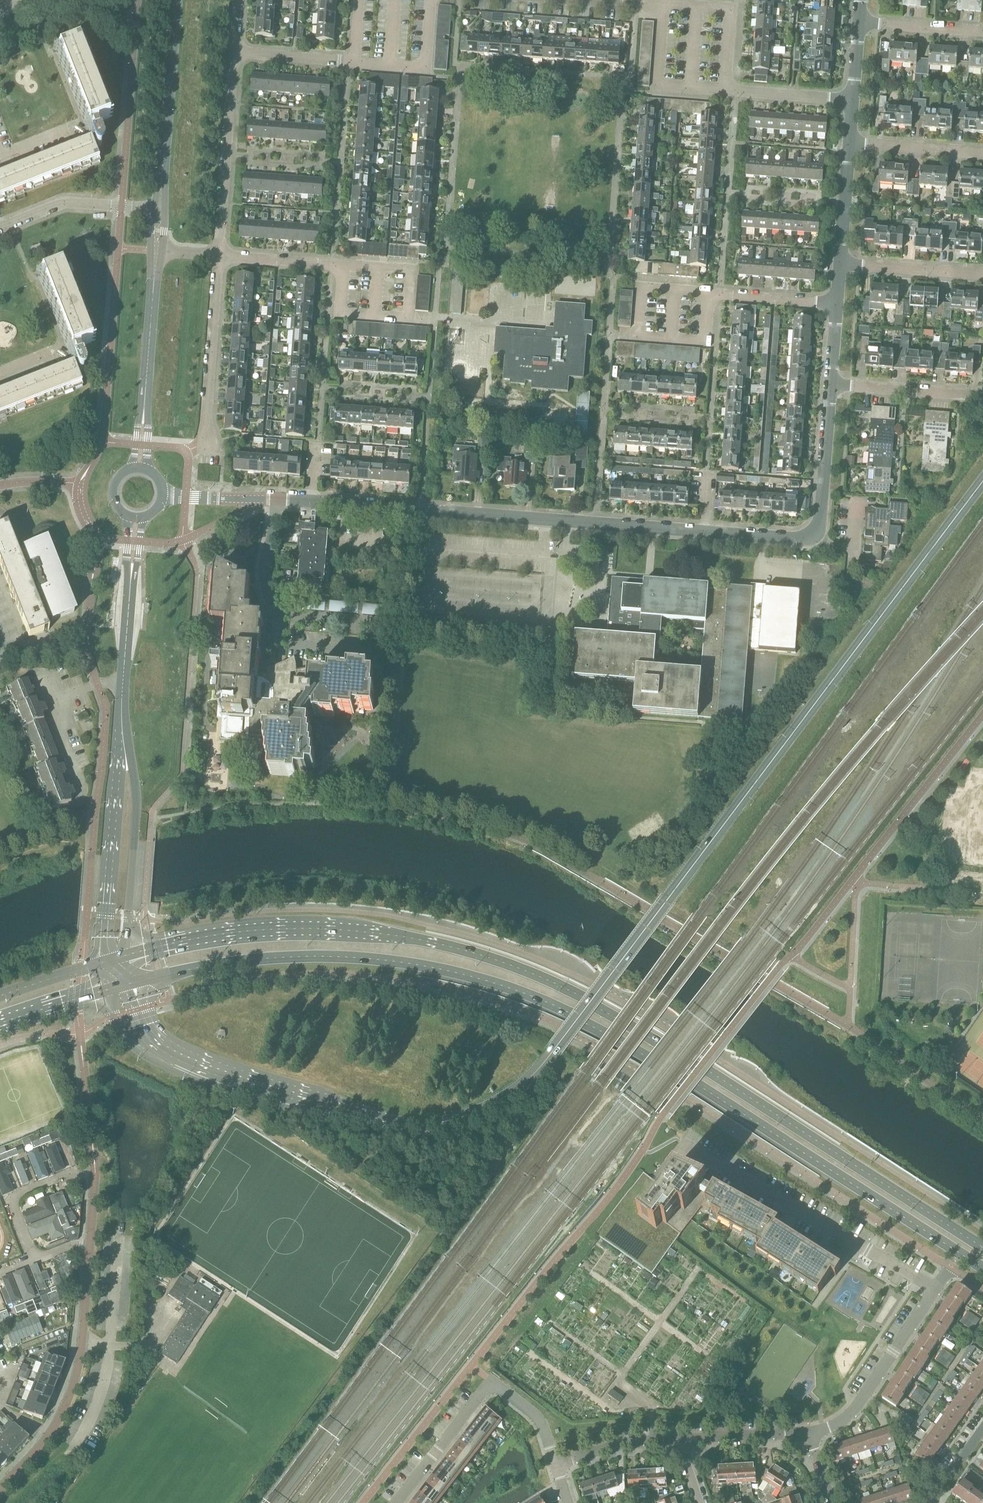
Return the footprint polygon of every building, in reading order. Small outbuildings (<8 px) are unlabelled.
[(258,10),(275,11),(275,5),(278,5),(278,0),(259,0),(258,10)] [(758,8),(774,9),(775,0),(759,0),(758,8)] [(835,14),(836,1),(824,0),(811,0),(811,4),(820,5),(819,12),(835,14)] [(335,16),(336,3),(320,2),(319,15),(335,16)] [(758,8),(757,20),(773,22),(782,22),(783,18),(773,17),(774,9),(758,8)] [(275,11),(258,10),(257,23),(274,24),(275,11)] [(818,25),(834,26),(835,14),(819,12),(818,25)] [(334,29),(335,16),(319,15),(318,28),(334,29)] [(773,22),(757,20),(756,33),(772,34),(773,22)] [(273,37),(274,24),(257,23),(256,36),(273,37)] [(817,38),(833,39),(834,26),(818,25),(817,38)] [(333,42),(334,29),(318,28),(317,36),(311,35),(311,42),(317,43),(317,41),(333,42)] [(512,39),(511,57),(522,58),(523,40),(524,33),(513,33),(512,39)] [(756,33),(755,46),(771,47),(780,47),(781,43),(772,42),(772,34),(756,33)] [(480,37),(469,36),(462,35),(461,51),(468,52),(468,54),(479,55),(480,37)] [(479,55),(489,56),(491,38),(480,37),(479,55)] [(555,42),(545,42),(543,60),(554,61),(556,37),(555,42)] [(567,38),(556,37),(554,61),(565,62),(567,38)] [(816,51),(833,52),(833,39),(817,38),(804,37),(804,42),(812,42),(812,50),(816,51)] [(489,56),(501,57),(502,38),(491,38),(489,56)] [(501,57),(511,57),(512,39),(502,38),(501,57)] [(577,39),(567,38),(565,62),(576,62),(577,39)] [(576,62),(586,63),(588,45),(588,39),(577,39),(576,62)] [(534,41),(523,40),(522,58),(533,59),(534,41)] [(597,64),(608,65),(610,47),(609,47),(610,41),(599,40),(599,42),(598,46),(599,46),(597,64)] [(545,42),(534,41),(533,59),(543,60),(545,42)] [(89,127),(109,119),(79,42),(58,51),(89,127)] [(598,46),(588,45),(586,63),(597,64),(599,46),(598,46)] [(889,63),(902,64),(904,46),(890,45),(889,57),(883,57),(882,73),(889,73),(889,63)] [(771,55),(771,47),(755,46),(754,58),(770,59),(771,55)] [(918,47),(904,46),(902,64),(917,65),(916,75),(922,76),(924,59),(917,59),(918,47)] [(621,47),(610,47),(608,65),(619,66),(620,61),(621,47)] [(929,60),(924,59),(922,76),(929,76),(930,66),(943,67),(944,49),(930,48),(929,60)] [(958,50),(944,49),(943,67),(956,68),(955,78),(962,79),(963,63),(957,62),(958,50)] [(816,63),(832,64),(833,52),(816,51),(812,50),(811,50),(810,57),(816,58),(815,63),(816,63)] [(963,63),(962,79),(963,79),(965,79),(968,79),(969,79),(970,69),(982,70),(982,64),(982,52),(970,51),(969,63),(963,63)] [(770,59),(754,58),(753,71),(769,72),(778,73),(779,69),(779,60),(774,59),(770,59)] [(795,61),(793,71),(800,72),(800,65),(806,66),(806,68),(811,69),(811,67),(812,62),(800,61),(795,61)] [(832,64),(816,63),(815,63),(814,75),(831,76),(832,64)] [(265,92),(266,75),(253,74),(252,91),(265,92)] [(279,76),(266,75),(265,92),(278,93),(279,76)] [(291,94),(292,77),(279,76),(278,93),(291,94)] [(768,77),(755,76),(754,83),(767,84),(768,77)] [(305,78),(292,77),(291,94),(304,95),(305,78)] [(317,96),(318,79),(305,78),(304,95),(317,96)] [(331,80),(318,79),(317,96),(330,97),(331,80)] [(362,86),(361,99),(377,100),(378,95),(384,95),(384,88),(381,88),(380,88),(374,87),(369,86),(362,86)] [(422,91),(421,104),(438,105),(439,92),(433,92),(426,91),(422,91)] [(884,126),(898,127),(899,109),(890,108),(891,104),(886,103),(886,98),(881,97),(879,113),(885,114),(884,126)] [(376,114),(377,100),(361,99),(360,112),(376,114)] [(913,110),(899,109),(898,127),(912,128),(913,116),(919,116),(920,101),(914,100),(913,110)] [(920,101),(919,116),(925,117),(924,129),(938,130),(939,112),(926,111),(927,101),(925,101),(920,101)] [(953,119),(959,119),(960,104),(953,103),(953,108),(950,108),(947,111),(946,112),(939,112),(938,130),(952,131),(953,119)] [(437,118),(438,105),(421,104),(421,109),(415,109),(414,117),(420,117),(437,118)] [(979,115),(971,114),(971,110),(966,109),(966,104),(960,104),(959,119),(965,120),(964,132),(977,133),(979,115)] [(657,111),(654,111),(648,111),(641,110),(640,123),(661,125),(661,124),(665,125),(665,120),(662,120),(662,112),(660,112),(657,111)] [(375,126),(376,114),(360,112),(359,125),(375,126)] [(751,113),(750,128),(763,129),(764,114),(751,113)] [(777,115),(764,114),(763,129),(776,131),(777,115)] [(702,120),(701,128),(717,130),(718,116),(711,116),(705,115),(702,115),(702,120)] [(777,115),(776,131),(788,132),(789,116),(777,115)] [(789,116),(788,132),(801,133),(802,117),(789,116)] [(419,130),(436,131),(437,118),(420,117),(419,130)] [(802,117),(801,133),(813,133),(814,118),(802,117)] [(827,119),(814,118),(813,133),(826,134),(827,119)] [(261,139),(262,122),(249,121),(248,138),(261,139)] [(275,123),(262,122),(261,139),(274,140),(275,123)] [(287,141),(288,124),(275,123),(274,140),(287,141)] [(640,123),(639,136),(655,137),(664,137),(664,133),(661,132),(661,125),(640,123)] [(301,125),(288,124),(287,141),(300,142),(301,125)] [(313,143),(314,126),(301,125),(300,142),(313,143)] [(359,125),(358,138),(374,139),(375,126),(359,125)] [(328,127),(314,126),(313,143),(326,144),(328,127)] [(91,131),(89,127),(81,130),(76,127),(75,130),(80,133),(84,144),(91,141),(94,140),(96,145),(97,146),(98,147),(99,147),(100,147),(101,147),(101,146),(101,145),(102,145),(102,144),(101,144),(96,129),(91,131)] [(716,142),(717,130),(701,128),(692,128),(692,132),(701,133),(700,141),(716,142)] [(419,130),(413,129),(413,135),(419,136),(418,143),(435,144),(436,131),(419,130)] [(654,145),(655,137),(639,136),(638,148),(654,150),(654,145)] [(358,138),(357,151),(373,152),(374,139),(358,138)] [(716,142),(700,141),(691,140),(691,145),(700,145),(699,153),(715,155),(716,142)] [(99,161),(91,141),(84,144),(0,177),(0,200),(99,161)] [(434,157),(435,144),(418,143),(417,156),(434,157)] [(654,150),(638,148),(637,161),(653,162),(653,158),(654,150)] [(357,151),(356,164),(372,165),(373,152),(357,151)] [(714,167),(715,155),(699,153),(690,153),(690,157),(699,158),(698,166),(714,167)] [(417,156),(416,169),(433,170),(434,157),(417,156)] [(746,176),(759,177),(761,161),(747,160),(746,176)] [(653,162),(637,161),(636,174),(652,175),(653,162)] [(773,162),(761,161),(759,177),(772,178),(773,162)] [(772,178),(784,179),(786,163),(773,162),(772,178)] [(798,164),(786,163),(784,179),(797,180),(798,164)] [(355,177),(371,178),(372,165),(356,164),(355,177)] [(811,165),(798,164),(797,180),(809,181),(811,165)] [(714,167),(698,166),(689,165),(689,170),(698,171),(697,179),(713,180),(714,167)] [(824,166),(811,165),(809,181),(823,182),(824,166)] [(893,184),(895,166),(881,165),(880,177),(874,177),(873,192),(879,193),(880,183),(893,184)] [(909,167),(895,166),(893,184),(907,185),(907,195),(912,196),(914,180),(908,179),(909,167)] [(933,187),(934,169),(921,168),(920,180),(914,180),(912,196),(919,196),(920,186),(933,187)] [(416,169),(415,182),(432,183),(433,170),(416,169)] [(946,198),(952,199),(953,183),(948,182),(949,170),(934,169),(933,187),(947,188),(946,198)] [(953,183),(952,199),(959,199),(959,189),(973,190),(974,172),(961,171),(960,183),(953,183)] [(973,190),(982,191),(982,173),(974,172),(973,190)] [(250,191),(250,199),(256,199),(256,194),(257,191),(258,175),(245,174),(244,190),(250,191)] [(652,175),(636,174),(635,186),(651,187),(660,188),(660,183),(651,182),(652,175)] [(271,176),(258,175),(257,191),(269,192),(271,176)] [(269,192),(282,194),(284,177),(271,176),(269,192)] [(297,178),(284,177),(282,194),(296,195),(297,178)] [(355,177),(353,190),(370,191),(371,183),(376,184),(376,178),(371,178),(355,177)] [(296,195),(308,196),(310,179),(297,178),(296,195)] [(712,192),(713,180),(697,179),(688,178),(688,182),(697,183),(696,191),(712,192)] [(323,180),(310,179),(308,196),(322,197),(323,180)] [(414,195),(431,196),(432,183),(415,182),(410,181),(410,188),(415,188),(414,195)] [(651,187),(635,186),(634,199),(650,200),(659,200),(659,195),(650,194),(651,187)] [(370,191),(353,190),(352,203),(369,204),(370,191)] [(711,205),(712,192),(696,191),(687,190),(687,195),(696,195),(695,204),(711,205)] [(413,203),(413,208),(430,209),(431,196),(414,195),(409,194),(409,201),(410,203),(413,203)] [(650,200),(634,199),(633,211),(649,213),(649,212),(650,200)] [(374,204),(369,204),(352,203),(351,216),(368,217),(368,215),(369,209),(374,210),(374,204)] [(710,217),(711,205),(695,204),(686,203),(685,215),(694,216),(710,217)] [(430,215),(430,209),(413,208),(412,215),(408,215),(408,220),(412,221),(429,222),(430,215)] [(633,211),(632,223),(648,224),(655,225),(656,221),(652,220),(653,213),(652,213),(649,212),(649,213),(633,211)] [(743,221),(742,228),(755,229),(757,213),(743,212),(743,221)] [(757,213),(755,229),(768,230),(769,214),(757,213)] [(769,214),(768,230),(780,231),(782,215),(769,214)] [(709,230),(710,217),(694,216),(685,215),(685,220),(694,220),(694,228),(709,230)] [(782,215),(780,231),(793,232),(794,216),(782,215)] [(368,217),(351,216),(351,228),(367,230),(368,217)] [(794,216),(793,232),(805,233),(807,217),(794,216)] [(807,217),(805,233),(819,234),(820,218),(807,217)] [(888,247),(890,229),(876,228),(876,226),(874,226),(874,220),(866,219),(864,239),(875,240),(875,246),(888,247)] [(904,236),(909,237),(911,220),(903,220),(902,230),(890,229),(888,247),(903,248),(904,236)] [(911,220),(909,237),(916,237),(915,249),(928,250),(930,232),(930,227),(919,226),(919,221),(911,220)] [(254,222),(241,221),(240,237),(253,238),(254,222)] [(412,221),(411,233),(429,235),(429,222),(412,221)] [(266,240),(267,223),(254,222),(253,238),(266,240)] [(280,224),(267,223),(266,240),(279,241),(280,224)] [(632,223),(631,236),(647,237),(647,233),(648,224),(632,223)] [(944,239),(949,240),(950,223),(944,223),(943,228),(930,227),(930,232),(928,250),(943,251),(944,239)] [(968,253),(970,235),(957,234),(958,224),(950,223),(949,240),(956,240),(955,252),(968,253)] [(292,242),(293,225),(280,224),(279,241),(292,242)] [(306,226),(293,225),(292,242),(305,243),(306,226)] [(306,226),(305,243),(318,244),(320,227),(306,226)] [(970,235),(968,253),(982,255),(982,252),(982,226),(982,236),(970,235)] [(708,242),(709,230),(694,228),(684,227),(684,232),(693,232),(693,241),(708,242)] [(357,243),(363,243),(367,243),(367,235),(372,235),(373,230),(367,230),(351,228),(350,242),(357,243)] [(429,235),(411,233),(410,247),(414,247),(420,248),(428,248),(429,235)] [(646,245),(647,237),(631,236),(630,248),(646,250),(646,245)] [(692,245),(692,253),(707,255),(708,242),(693,241),(692,245)] [(40,245),(31,248),(33,254),(42,250),(40,245)] [(646,250),(630,248),(629,262),(636,262),(643,263),(645,263),(645,262),(645,258),(646,250)] [(753,261),(752,276),(764,277),(765,262),(766,252),(761,252),(761,261),(753,261)] [(687,258),(687,266),(691,266),(690,266),(693,267),(699,267),(706,268),(707,255),(692,253),(680,253),(680,258),(687,258)] [(778,263),(777,278),(789,279),(791,264),(790,264),(791,254),(787,254),(786,263),(778,263)] [(740,260),(739,275),(752,276),(753,261),(740,260)] [(765,262),(764,277),(777,278),(778,263),(765,262)] [(791,264),(789,279),(802,280),(803,265),(791,264)] [(803,265),(802,280),(815,281),(816,266),(803,265)] [(72,351),(92,343),(62,267),(41,275),(72,351)] [(237,275),(236,289),(253,290),(254,277),(237,275)] [(464,279),(456,279),(453,314),(461,314),(464,279)] [(298,293),(314,294),(315,281),(299,280),(298,293)] [(884,310),(884,305),(885,287),(872,286),(871,298),(865,297),(864,314),(870,314),(870,311),(884,312),(884,310)] [(895,316),(903,317),(905,300),(899,300),(900,288),(885,287),(884,305),(884,310),(896,310),(895,316)] [(253,290),(236,289),(235,301),(252,303),(253,290)] [(911,307),(924,308),(925,290),(912,289),(911,301),(905,300),(903,317),(910,318),(911,307)] [(937,320),(943,320),(944,303),(939,303),(940,291),(925,290),(924,308),(938,309),(937,320)] [(952,310),(963,311),(965,293),(951,292),(950,304),(944,303),(943,320),(951,321),(952,310)] [(291,306),(297,306),(313,308),(314,294),(298,293),(297,301),(291,300),(291,306)] [(965,293),(963,311),(976,312),(975,322),(982,323),(982,306),(979,306),(979,294),(965,293)] [(235,301),(235,314),(251,316),(251,315),(252,303),(235,301)] [(505,355),(505,362),(503,380),(511,381),(510,384),(526,385),(526,382),(532,383),(532,390),(569,392),(570,378),(584,379),(587,336),(592,336),(593,323),(585,323),(586,306),(557,304),(555,329),(547,329),(547,332),(497,328),(495,354),(505,355)] [(313,308),(297,306),(296,319),(312,320),(313,308)] [(750,328),(751,316),(756,316),(757,307),(737,306),(736,314),(734,314),(733,327),(750,328)] [(251,316),(235,314),(234,327),(250,328),(251,323),(256,323),(257,316),(251,315),(251,316)] [(795,318),(794,331),(811,333),(812,320),(795,318)] [(295,332),(311,333),(312,320),(296,319),(292,319),(291,332),(294,333),(295,332)] [(249,342),(250,328),(234,327),(233,341),(249,342)] [(755,328),(750,328),(733,327),(732,340),(749,341),(750,334),(754,335),(755,328)] [(427,329),(427,328),(421,328),(420,342),(426,342),(427,335),(430,335),(431,330),(427,329)] [(273,344),(278,344),(285,345),(285,340),(278,339),(279,331),(274,330),(273,344)] [(794,331),(793,344),(810,346),(811,333),(794,331)] [(294,333),(294,345),(310,347),(311,333),(295,332),(294,333)] [(881,344),(869,343),(870,338),(862,338),(860,355),(866,355),(865,367),(879,368),(881,350),(881,344)] [(732,340),(731,352),(748,354),(749,341),(732,340)] [(900,363),(900,357),(901,341),(894,340),(893,348),(890,351),(881,350),(879,368),(893,369),(894,363),(900,363)] [(233,341),(232,353),(248,355),(248,354),(249,342),(233,341)] [(903,341),(901,341),(900,357),(900,363),(906,363),(905,370),(919,371),(920,353),(909,352),(909,341),(903,341)] [(929,354),(920,353),(919,371),(933,372),(934,364),(940,364),(940,361),(941,344),(933,343),(929,354)] [(277,352),(278,344),(273,344),(272,352),(272,357),(277,357),(283,357),(283,353),(277,352)] [(793,344),(792,357),(809,358),(810,346),(793,344)] [(940,361),(946,361),(945,373),(959,374),(960,356),(952,355),(952,350),(948,349),(949,345),(941,344),(940,361)] [(310,347),(294,345),(293,358),(309,359),(310,347)] [(973,357),(960,356),(959,374),(973,375),(974,363),(980,363),(981,347),(973,346),(973,357)] [(692,361),(693,361),(699,362),(700,349),(693,349),(692,361)] [(72,351),(64,354),(59,351),(57,354),(62,357),(67,368),(73,365),(77,364),(79,369),(79,370),(80,370),(80,371),(81,371),(82,371),(83,371),(84,370),(84,369),(84,368),(79,353),(74,355),(72,351)] [(747,367),(748,354),(731,352),(730,366),(747,367)] [(248,355),(232,353),(231,366),(247,368),(248,359),(254,360),(254,354),(248,354),(248,355)] [(380,353),(379,358),(378,374),(391,375),(393,359),(385,358),(385,353),(380,353)] [(339,371),(352,372),(354,356),(341,355),(339,371)] [(352,372),(366,373),(367,357),(354,356),(352,372)] [(366,373),(378,374),(379,358),(367,357),(366,373)] [(792,357),(791,371),(808,372),(809,358),(792,357)] [(308,372),(309,359),(293,358),(292,371),(308,372)] [(406,360),(393,359),(391,375),(404,376),(406,360)] [(419,361),(406,360),(404,376),(418,377),(418,371),(424,372),(425,362),(419,361)] [(81,385),(73,365),(67,368),(0,394),(0,417),(81,385)] [(247,368),(231,366),(230,379),(246,380),(247,368)] [(746,380),(747,367),(730,366),(729,379),(746,380)] [(285,384),(307,385),(308,372),(292,371),(291,379),(285,378),(285,384)] [(791,371),(790,383),(807,385),(808,372),(791,371)] [(632,377),(620,376),(618,393),(631,394),(632,377)] [(646,378),(632,377),(631,394),(645,395),(646,378)] [(659,379),(646,378),(645,395),(657,396),(659,379)] [(246,380),(230,379),(229,392),(245,393),(246,380)] [(672,380),(659,379),(657,396),(670,397),(672,380)] [(745,393),(746,380),(729,379),(728,392),(745,393)] [(685,381),(672,380),(670,397),(683,398),(685,381)] [(698,382),(685,381),(683,398),(696,399),(698,382)] [(790,383),(789,397),(806,398),(807,385),(790,383)] [(290,397),(306,398),(307,385),(285,384),(284,391),(290,392),(290,397)] [(229,392),(228,405),(244,406),(245,393),(229,392)] [(728,392),(727,404),(744,406),(745,397),(749,397),(749,393),(745,393),(728,392)] [(578,393),(575,434),(587,435),(590,394),(578,393)] [(554,420),(574,421),(576,397),(557,395),(554,420)] [(289,410),(305,411),(306,398),(290,397),(289,405),(284,404),(284,410),(289,410)] [(805,410),(806,398),(789,397),(788,409),(805,410)] [(727,404),(726,417),(743,419),(747,419),(748,406),(744,406),(727,404)] [(244,406),(228,405),(227,418),(243,420),(249,420),(250,414),(244,414),(244,406)] [(349,425),(350,408),(337,407),(337,409),(332,409),(331,420),(336,420),(335,424),(349,425)] [(369,410),(363,409),(362,426),(375,427),(376,410),(376,409),(374,407),(371,407),(369,409),(369,410)] [(363,409),(350,408),(349,425),(362,426),(363,409)] [(788,409),(787,422),(804,424),(805,410),(788,409)] [(287,423),(304,424),(305,411),(289,410),(287,423)] [(376,410),(375,427),(388,428),(389,411),(376,410)] [(402,412),(389,411),(388,428),(401,429),(402,412)] [(415,413),(402,412),(401,429),(414,430),(415,413)] [(747,419),(743,419),(726,417),(725,430),(742,432),(743,424),(748,424),(748,419),(747,419)] [(243,420),(227,418),(226,432),(242,433),(243,420)] [(870,441),(870,444),(893,446),(894,435),(897,435),(898,430),(894,430),(895,421),(889,421),(883,420),(877,420),(872,420),(871,430),(877,431),(876,441),(870,441)] [(787,422),(786,435),(803,437),(804,424),(787,422)] [(304,431),(304,424),(287,423),(287,430),(282,430),(282,437),(287,437),(287,436),(303,437),(304,437),(304,431)] [(949,425),(943,425),(937,425),(931,424),(925,424),(923,448),(947,450),(948,438),(951,439),(951,434),(948,434),(949,425)] [(614,446),(627,447),(628,430),(616,429),(614,446)] [(627,447),(640,448),(641,431),(628,430),(627,447)] [(741,445),(742,432),(725,430),(724,444),(741,445)] [(653,455),(653,449),(654,432),(641,431),(640,448),(648,448),(647,455),(653,455)] [(653,449),(666,450),(667,433),(654,432),(653,449)] [(666,450),(679,451),(680,434),(667,433),(666,450)] [(694,435),(680,434),(679,451),(687,451),(686,457),(692,458),(694,435)] [(778,448),(785,448),(802,450),(803,437),(786,435),(786,443),(779,443),(778,448)] [(538,454),(539,441),(527,440),(526,453),(538,454)] [(576,457),(588,458),(589,445),(577,444),(576,457)] [(740,458),(741,445),(724,444),(723,457),(740,458)] [(868,465),(868,468),(891,470),(892,458),(895,459),(896,454),(893,453),(893,446),(870,444),(868,465)] [(477,456),(475,456),(476,448),(454,446),(453,464),(457,464),(455,483),(475,484),(477,456)] [(785,448),(784,461),(801,463),(802,450),(785,448)] [(946,461),(947,450),(923,448),(922,461),(921,472),(945,474),(946,465),(949,466),(949,461),(946,461)] [(248,473),(249,456),(236,455),(235,472),(248,473)] [(249,456),(248,473),(261,474),(262,457),(249,456)] [(288,459),(287,476),(300,477),(302,457),(288,456),(288,459)] [(275,458),(262,457),(261,474),(274,475),(275,458)] [(497,472),(506,473),(505,487),(525,488),(527,465),(511,463),(512,458),(498,457),(497,472)] [(555,491),(575,492),(577,468),(570,468),(571,459),(555,457),(555,468),(554,477),(553,490),(555,491)] [(739,471),(740,458),(723,457),(722,470),(739,471)] [(288,459),(275,458),(274,475),(287,476),(288,459)] [(784,461),(784,469),(776,469),(776,475),(783,476),(784,475),(800,476),(800,471),(802,471),(803,464),(801,464),(801,463),(784,461)] [(331,479),(344,480),(346,463),(332,462),(331,479)] [(346,463),(344,480),(357,481),(359,464),(346,463)] [(357,481),(370,482),(372,465),(359,464),(357,481)] [(372,465),(370,482),(383,483),(385,466),(372,465)] [(383,483),(396,484),(398,467),(385,466),(383,483)] [(398,467),(396,484),(409,485),(411,468),(398,467)] [(891,480),(891,470),(868,468),(867,470),(874,471),(873,481),(867,481),(866,492),(890,493),(890,485),(893,485),(894,481),(891,480)] [(734,484),(735,482),(735,476),(717,474),(717,483),(734,484)] [(624,479),(624,485),(623,501),(636,502),(637,486),(629,485),(630,479),(624,479)] [(610,500),(623,501),(624,485),(611,484),(610,500)] [(636,502),(649,504),(651,487),(637,486),(636,502)] [(663,488),(651,487),(649,504),(662,505),(663,488)] [(662,505),(675,506),(676,489),(663,488),(662,505)] [(689,490),(676,489),(675,506),(688,507),(689,490)] [(719,509),(733,510),(734,493),(720,492),(719,509)] [(733,510),(746,511),(747,494),(734,493),(733,510)] [(760,495),(747,494),(746,511),(759,512),(760,495)] [(759,512),(771,513),(773,496),(760,495),(759,512)] [(798,515),(798,510),(805,511),(806,496),(798,495),(798,498),(786,497),(784,514),(798,515)] [(771,513),(784,514),(786,497),(773,496),(771,513)] [(864,547),(864,554),(864,561),(878,562),(882,562),(882,557),(883,548),(889,548),(889,547),(889,546),(895,546),(897,546),(898,534),(901,535),(901,528),(891,527),(891,521),(908,522),(909,505),(893,503),(890,503),(889,510),(885,510),(881,509),(879,509),(878,509),(877,509),(876,509),(874,508),(873,508),(872,507),(872,508),(873,508),(874,508),(870,514),(867,514),(866,531),(866,532),(865,538),(866,538),(865,542),(865,547),(864,547)] [(331,596),(331,584),(328,584),(331,555),(328,554),(329,530),(316,529),(317,522),(318,516),(313,516),(313,522),(313,527),(306,526),(306,523),(300,522),(299,533),(297,559),(301,559),(299,587),(302,587),(305,587),(310,588),(310,594),(331,596)] [(29,638),(49,630),(46,622),(52,620),(52,621),(74,612),(52,555),(53,554),(55,553),(56,552),(57,551),(58,549),(59,548),(60,546),(61,544),(61,543),(61,541),(61,539),(61,538),(61,537),(60,536),(60,534),(59,533),(58,532),(58,531),(57,530),(54,528),(53,528),(51,527),(50,526),(48,526),(47,526),(45,526),(44,526),(42,527),(41,527),(39,528),(38,529),(37,529),(36,531),(34,532),(34,533),(33,534),(32,536),(32,537),(31,539),(31,540),(31,542),(31,544),(32,545),(32,547),(24,550),(24,551),(19,553),(7,524),(0,527),(0,564),(29,638)] [(215,623),(211,668),(223,669),(221,707),(224,708),(223,714),(226,714),(226,715),(226,718),(223,718),(221,740),(243,741),(243,738),(245,738),(244,740),(248,740),(248,748),(249,736),(262,737),(263,723),(270,724),(270,726),(273,726),(273,731),(270,730),(269,745),(269,746),(272,746),(270,761),(273,761),(272,775),(290,777),(291,772),(297,773),(308,774),(309,768),(312,768),(313,753),(310,753),(311,738),(308,738),(309,724),(305,724),(305,720),(312,710),(315,710),(315,715),(335,717),(335,712),(354,714),(355,709),(373,710),(375,691),(373,691),(375,675),(368,674),(369,668),(368,668),(368,670),(349,669),(348,674),(329,672),(329,677),(310,676),(310,679),(294,678),(294,685),(290,685),(291,673),(292,673),(292,672),(289,673),(285,673),(285,672),(285,671),(284,670),(284,671),(277,670),(276,670),(276,671),(276,672),(275,673),(275,674),(272,674),(268,674),(264,673),(261,673),(257,673),(258,662),(261,621),(261,618),(253,617),(253,611),(248,611),(248,605),(250,587),(250,583),(250,582),(248,582),(247,582),(247,581),(249,579),(251,576),(249,575),(247,574),(227,559),(226,561),(224,562),(223,564),(222,566),(221,567),(219,566),(212,623),(215,623)] [(612,594),(608,636),(604,636),(596,635),(576,634),(573,679),(637,683),(636,687),(636,691),(634,713),(638,714),(655,715),(698,718),(703,718),(713,719),(719,720),(742,721),(743,715),(748,650),(753,650),(796,653),(801,593),(728,587),(728,591),(714,590),(709,590),(709,586),(693,585),(664,583),(653,582),(645,581),(613,579),(612,594)] [(358,612),(363,612),(363,615),(387,617),(387,607),(311,601),(310,611),(324,612),(325,609),(329,609),(329,612),(358,615),(358,612)] [(12,697),(13,697),(31,690),(27,679),(6,688),(8,693),(10,692),(12,696),(12,697)] [(35,700),(31,690),(13,697),(15,703),(12,704),(14,708),(35,700)] [(19,712),(20,715),(23,722),(21,723),(22,728),(43,720),(41,714),(47,711),(44,704),(41,705),(41,704),(38,706),(35,700),(14,708),(15,709),(15,710),(15,711),(16,713),(19,712)] [(43,720),(22,728),(24,733),(26,732),(28,737),(47,730),(43,720)] [(51,740),(47,730),(28,737),(30,743),(29,743),(29,744),(30,748),(51,740)] [(34,752),(36,757),(55,750),(51,740),(30,748),(32,753),(34,752)] [(34,764),(36,770),(53,763),(59,760),(55,750),(36,757),(39,763),(34,764)] [(41,790),(42,791),(63,782),(61,777),(64,776),(64,778),(65,777),(63,773),(66,772),(63,765),(55,768),(53,763),(36,770),(44,789),(41,790)] [(65,788),(63,782),(42,791),(42,792),(45,791),(52,810),(69,804),(67,798),(75,794),(72,788),(69,789),(68,785),(67,785),(68,787),(65,788)] [(40,791),(34,793),(37,801),(43,799),(40,791)] [(47,812),(42,814),(45,822),(50,820),(47,812)] [(42,1146),(59,1139),(60,1141),(67,1138),(63,1128),(56,1130),(57,1133),(50,1135),(49,1132),(39,1136),(40,1138),(42,1146)] [(40,1138),(39,1136),(38,1134),(29,1138),(29,1139),(31,1144),(33,1149),(42,1146),(40,1138)] [(29,1138),(22,1140),(22,1141),(24,1147),(31,1144),(29,1139),(29,1138)] [(54,1169),(63,1166),(54,1145),(45,1148),(54,1169)] [(22,1147),(16,1149),(7,1153),(9,1157),(9,1159),(18,1155),(24,1153),(22,1147)] [(52,1178),(43,1157),(40,1149),(29,1154),(40,1182),(52,1178)] [(9,1157),(7,1153),(0,1155),(0,1163),(9,1159),(9,1157)] [(22,1189),(31,1185),(22,1162),(15,1165),(22,1189)] [(0,1168),(0,1187),(4,1197),(15,1194),(8,1173),(7,1172),(5,1166),(0,1168)] [(642,1173),(595,1234),(601,1238),(652,1274),(675,1242),(680,1235),(680,1234),(691,1220),(702,1206),(711,1191),(704,1187),(707,1182),(694,1176),(692,1178),(686,1174),(675,1167),(661,1186),(660,1187),(658,1186),(651,1180),(649,1178),(642,1173)] [(711,1191),(702,1206),(721,1217),(718,1222),(761,1246),(760,1248),(757,1254),(819,1293),(832,1273),(836,1276),(839,1271),(841,1267),(836,1264),(835,1266),(834,1268),(773,1229),(776,1226),(778,1222),(779,1221),(771,1217),(771,1218),(769,1221),(744,1207),(732,1199),(733,1197),(734,1196),(714,1185),(711,1191)] [(46,1199),(21,1208),(27,1221),(45,1214),(51,1212),(46,1199)] [(52,1204),(56,1214),(62,1212),(58,1202),(52,1204)] [(66,1221),(62,1212),(56,1214),(60,1223),(66,1221)] [(50,1221),(27,1229),(32,1242),(61,1231),(59,1227),(56,1218),(50,1221)] [(755,1245),(748,1256),(753,1259),(757,1254),(760,1248),(755,1245)] [(49,1290),(40,1267),(32,1270),(40,1293),(49,1290)] [(156,1276),(161,1279),(167,1271),(162,1268),(156,1276)] [(16,1276),(25,1300),(35,1297),(26,1272),(16,1276)] [(188,1308),(158,1353),(176,1364),(219,1299),(218,1298),(222,1292),(201,1279),(197,1285),(196,1284),(195,1287),(180,1277),(168,1295),(188,1308)] [(11,1307),(20,1303),(10,1278),(0,1281),(0,1287),(8,1307),(11,1307)] [(59,1297),(50,1300),(52,1303),(52,1305),(68,1299),(62,1284),(55,1286),(56,1287),(57,1290),(59,1297)] [(969,1300),(972,1295),(958,1285),(956,1288),(957,1289),(953,1294),(952,1294),(938,1315),(939,1315),(935,1321),(934,1320),(933,1323),(947,1333),(950,1328),(946,1324),(949,1320),(951,1322),(964,1303),(961,1301),(964,1297),(969,1300)] [(59,1297),(57,1290),(56,1290),(51,1292),(47,1294),(47,1295),(48,1297),(49,1300),(50,1300),(59,1297)] [(47,1295),(41,1297),(43,1303),(45,1308),(52,1305),(52,1303),(50,1300),(49,1300),(48,1297),(47,1295)] [(35,1306),(33,1300),(23,1303),(26,1310),(35,1306)] [(16,1313),(26,1310),(23,1303),(14,1307),(16,1313)] [(35,1306),(26,1310),(28,1315),(37,1311),(35,1306)] [(0,1313),(0,1316),(1,1319),(9,1316),(7,1311),(0,1313)] [(968,1312),(964,1317),(977,1325),(980,1320),(968,1312)] [(11,1343),(16,1341),(43,1331),(37,1315),(5,1327),(11,1343)] [(973,1331),(977,1325),(964,1317),(961,1322),(973,1331)] [(947,1333),(933,1323),(931,1326),(932,1326),(928,1332),(927,1332),(913,1352),(914,1353),(910,1358),(909,1358),(907,1361),(922,1370),(925,1365),(921,1362),(924,1358),(926,1360),(939,1341),(936,1339),(939,1334),(944,1337),(947,1333)] [(59,1344),(56,1337),(44,1342),(47,1349),(59,1344)] [(963,1356),(968,1359),(972,1353),(976,1347),(974,1346),(970,1346),(963,1356)] [(943,1350),(939,1355),(951,1363),(955,1358),(943,1350)] [(46,1354),(42,1364),(61,1372),(65,1362),(46,1354)] [(948,1368),(951,1363),(939,1355),(936,1360),(948,1368)] [(968,1359),(963,1356),(959,1362),(964,1365),(965,1364),(970,1367),(970,1368),(973,1370),(976,1365),(968,1359)] [(903,1370),(902,1369),(888,1390),(889,1390),(885,1396),(884,1396),(882,1398),(896,1408),(900,1403),(896,1400),(899,1395),(901,1397),(914,1378),(911,1376),(914,1372),(918,1375),(922,1370),(907,1361),(906,1363),(906,1364),(903,1370)] [(61,1372),(42,1364),(38,1374),(58,1382),(61,1372)] [(979,1368),(975,1374),(971,1371),(968,1375),(970,1376),(972,1377),(982,1385),(982,1370),(979,1368)] [(58,1382),(38,1374),(34,1383),(54,1391),(58,1382)] [(970,1376),(968,1375),(967,1374),(960,1384),(965,1387),(978,1396),(982,1390),(982,1385),(972,1377),(970,1376)] [(54,1391),(34,1383),(30,1393),(50,1401),(54,1391)] [(947,1389),(942,1386),(935,1396),(940,1399),(947,1389)] [(918,1387),(914,1392),(926,1401),(930,1395),(918,1387)] [(978,1396),(965,1387),(958,1397),(971,1406),(978,1396)] [(612,1390),(608,1395),(612,1398),(610,1400),(618,1406),(624,1398),(612,1390)] [(923,1406),(926,1401),(914,1392),(911,1398),(923,1406)] [(50,1401),(30,1393),(27,1402),(46,1410),(50,1401)] [(935,1396),(929,1405),(933,1408),(940,1399),(935,1396)] [(951,1407),(964,1416),(971,1406),(958,1397),(951,1407)] [(46,1410),(27,1402),(23,1412),(42,1420),(46,1410)] [(933,1408),(929,1405),(921,1415),(926,1418),(933,1408)] [(951,1407),(944,1416),(957,1426),(964,1416),(951,1407)] [(486,1408),(479,1417),(493,1428),(495,1429),(502,1421),(503,1422),(503,1421),(486,1408)] [(900,1418),(910,1425),(914,1419),(904,1413),(900,1418)] [(926,1418),(921,1415),(915,1425),(919,1428),(926,1418)] [(957,1426),(944,1416),(937,1426),(950,1435),(957,1426)] [(479,1417),(473,1425),(487,1436),(493,1428),(479,1417)] [(906,1430),(910,1425),(900,1418),(897,1424),(906,1430)] [(14,1424),(6,1432),(21,1447),(29,1439),(14,1424)] [(473,1425),(466,1434),(480,1445),(487,1436),(473,1425)] [(888,1428),(877,1432),(882,1446),(894,1442),(889,1425),(887,1426),(888,1428)] [(937,1426),(930,1436),(943,1445),(950,1435),(937,1426)] [(0,1439),(0,1440),(14,1454),(21,1447),(6,1432),(0,1439)] [(870,1450),(882,1446),(877,1432),(867,1435),(866,1433),(864,1434),(870,1450)] [(466,1434),(459,1442),(473,1453),(480,1445),(466,1434)] [(857,1454),(870,1450),(864,1434),(863,1434),(864,1436),(853,1440),(857,1454)] [(940,1450),(943,1445),(930,1436),(923,1446),(936,1455),(937,1454),(938,1455),(941,1451),(940,1450)] [(7,1461),(14,1454),(0,1440),(0,1454),(7,1461)] [(845,1458),(857,1454),(853,1440),(843,1443),(842,1441),(840,1442),(845,1458)] [(459,1442),(453,1451),(467,1462),(473,1453),(459,1442)] [(833,1462),(845,1458),(840,1442),(838,1442),(839,1444),(828,1448),(833,1462)] [(936,1455),(923,1446),(912,1462),(924,1471),(928,1465),(929,1465),(936,1455)] [(460,1470),(467,1462),(453,1451),(446,1459),(460,1470)] [(460,1470),(446,1459),(439,1468),(454,1479),(460,1470)] [(755,1463),(746,1464),(747,1484),(747,1490),(752,1490),(752,1483),(757,1482),(756,1465),(755,1465),(755,1463)] [(744,1484),(747,1484),(746,1464),(737,1465),(739,1483),(744,1483),(744,1484)] [(761,1501),(762,1502),(767,1497),(766,1497),(784,1470),(775,1464),(773,1466),(772,1465),(769,1470),(771,1471),(768,1477),(767,1476),(764,1479),(765,1480),(765,1481),(769,1484),(763,1493),(759,1491),(758,1498),(761,1501)] [(729,1499),(728,1485),(727,1465),(719,1466),(718,1466),(718,1468),(717,1468),(717,1472),(718,1472),(719,1479),(718,1479),(718,1483),(719,1483),(719,1484),(722,1484),(722,1489),(720,1489),(722,1496),(724,1501),(717,1502),(731,1502),(729,1499)] [(727,1465),(728,1485),(733,1485),(733,1484),(739,1483),(737,1465),(727,1465)] [(439,1468),(433,1477),(447,1487),(454,1479),(439,1468)] [(643,1489),(649,1488),(647,1469),(637,1470),(638,1490),(644,1490),(643,1489)] [(653,1490),(658,1490),(656,1469),(647,1469),(649,1488),(653,1488),(653,1490)] [(656,1469),(658,1490),(658,1496),(660,1502),(665,1500),(663,1496),(663,1488),(667,1487),(667,1486),(668,1486),(668,1482),(667,1482),(667,1475),(668,1475),(668,1471),(666,1471),(666,1470),(665,1470),(665,1469),(656,1469)] [(967,1475),(975,1481),(975,1480),(982,1486),(982,1478),(979,1475),(970,1469),(967,1475)] [(635,1490),(638,1490),(637,1470),(629,1470),(630,1472),(628,1472),(629,1489),(635,1489),(635,1490)] [(762,1502),(763,1502),(770,1502),(777,1501),(772,1496),(776,1489),(781,1492),(781,1491),(783,1492),(785,1488),(784,1486),(786,1484),(789,1486),(793,1485),(794,1483),(794,1479),(791,1477),(792,1475),(784,1470),(766,1497),(767,1497),(762,1502)] [(615,1474),(603,1478),(607,1491),(615,1489),(619,1487),(618,1483),(615,1474)] [(433,1477),(426,1485),(440,1496),(447,1487),(433,1477)] [(607,1491),(603,1478),(592,1482),(596,1494),(603,1492),(607,1491)] [(952,1494),(956,1497),(956,1496),(961,1500),(964,1502),(982,1502),(982,1497),(971,1489),(969,1491),(964,1488),(968,1484),(963,1480),(952,1494)] [(596,1494),(592,1482),(580,1486),(584,1498),(596,1494)] [(619,1487),(615,1489),(616,1493),(620,1492),(621,1494),(625,1493),(624,1483),(618,1483),(619,1487)] [(674,1486),(677,1496),(678,1496),(685,1494),(682,1484),(674,1486)] [(440,1496),(426,1485),(420,1494),(432,1502),(435,1502),(440,1496)] [(913,1499),(909,1485),(896,1489),(901,1502),(913,1499)] [(896,1489),(884,1493),(887,1502),(901,1502),(896,1489)] [(873,1502),(887,1502),(884,1493),(871,1497),(873,1502)] [(413,1502),(414,1502),(432,1502),(420,1494),(413,1502)]
